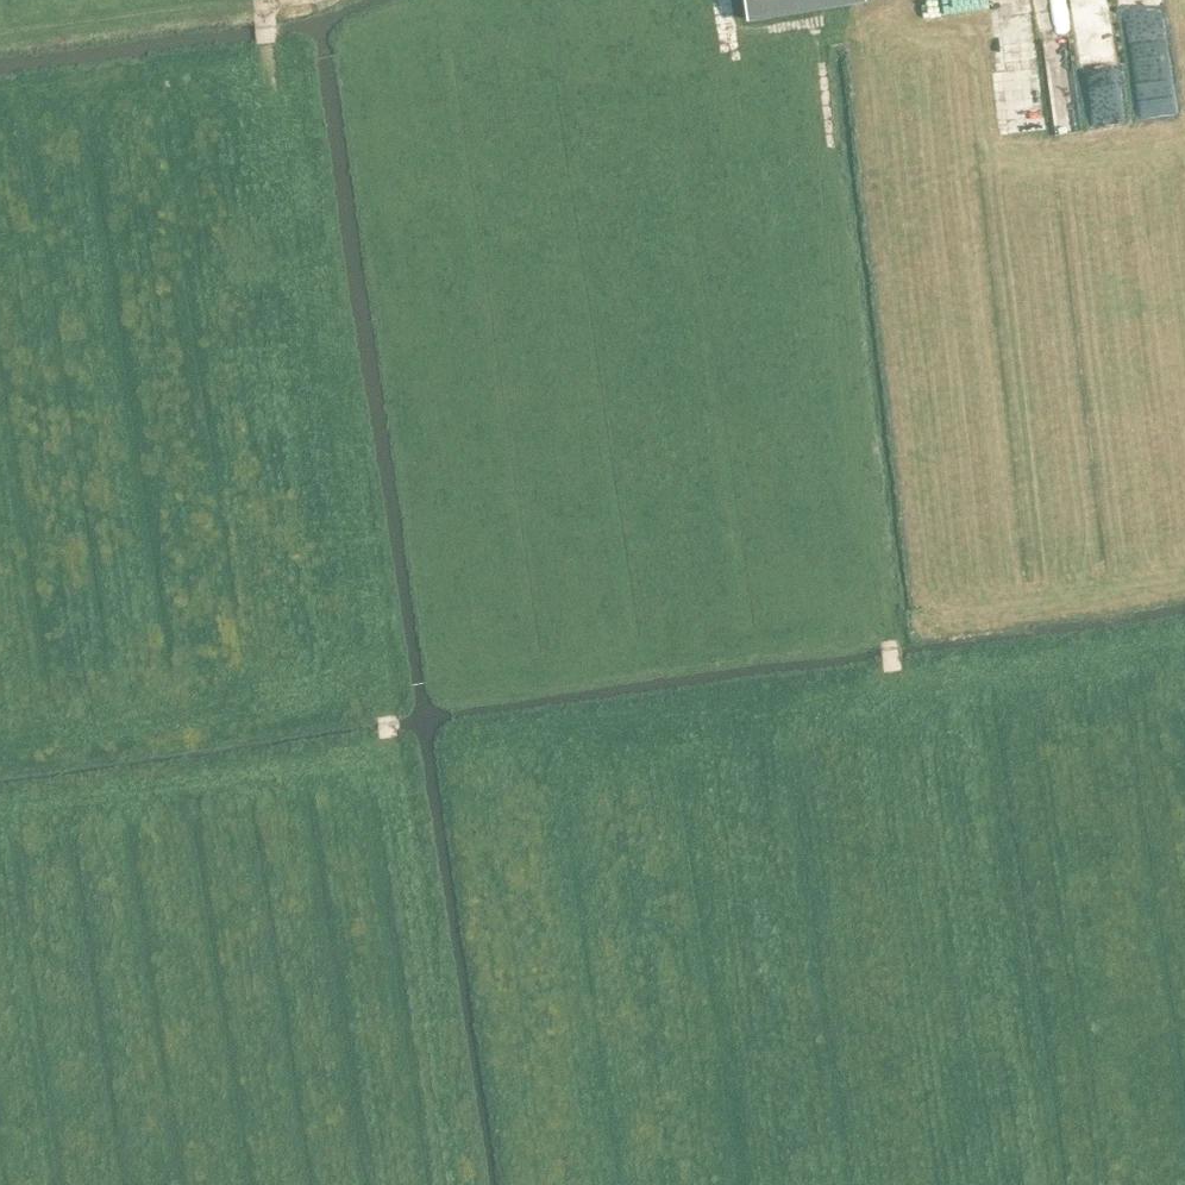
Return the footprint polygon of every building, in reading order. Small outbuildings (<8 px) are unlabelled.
[(740,27),(859,8),(858,0),(736,0),(740,27)]
